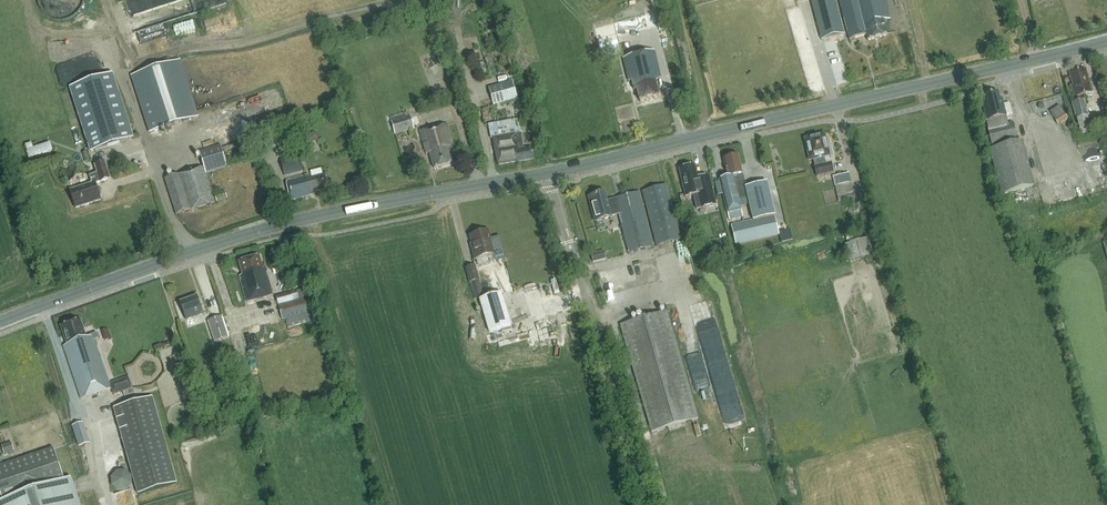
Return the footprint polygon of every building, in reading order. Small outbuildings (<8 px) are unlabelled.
[(50,11),(73,15),(74,6),(80,7),(81,0),(52,0),(50,11)] [(143,40),(148,41),(175,29),(175,23),(179,21),(175,13),(181,10),(179,7),(192,8),(193,0),(174,0),(174,1),(172,1),(152,10),(151,15),(154,16),(163,12),(162,23),(140,32),(143,40)] [(836,0),(811,0),(821,40),(844,34),(836,0)] [(849,40),(866,35),(867,41),(888,35),(884,20),(890,19),(885,0),(839,0),(849,40)] [(621,53),(617,33),(602,37),(606,57),(621,53)] [(655,82),(660,78),(654,51),(624,58),(629,81),(632,80),(634,90),(637,90),(640,102),(659,97),(655,82)] [(63,81),(91,72),(86,56),(58,65),(63,81)] [(181,60),(131,76),(149,133),(199,117),(181,60)] [(1074,98),(1085,95),(1086,96),(1087,97),(1088,97),(1090,97),(1091,97),(1092,97),(1093,96),(1094,94),(1094,93),(1090,80),(1088,81),(1085,69),(1069,73),(1072,84),(1071,85),(1074,98)] [(70,88),(90,152),(134,138),(113,74),(70,88)] [(490,87),(496,105),(520,98),(514,79),(490,87)] [(996,124),(995,118),(1012,113),(1009,103),(1004,104),(1002,99),(1000,100),(998,94),(984,97),(985,102),(983,103),(989,126),(994,125),(996,124)] [(1089,127),(1092,127),(1085,99),(1071,102),(1078,130),(1081,129),(1083,134),(1091,132),(1089,127)] [(1068,118),(1064,112),(1054,119),(1058,125),(1068,118)] [(415,129),(411,115),(391,121),(395,135),(415,129)] [(519,119),(515,120),(489,125),(491,138),(494,138),(498,164),(498,165),(534,159),(532,148),(524,150),(519,122),(519,119)] [(1017,140),(1012,122),(987,129),(992,147),(1017,140)] [(434,168),(453,162),(450,150),(453,149),(446,124),(419,131),(426,154),(430,153),(434,168)] [(287,142),(284,131),(260,139),(263,149),(287,142)] [(318,135),(315,133),(311,134),(309,137),(310,141),(314,143),(318,141),(319,138),(318,135)] [(827,150),(823,135),(806,140),(808,149),(806,150),(809,161),(811,161),(816,177),(833,172),(830,163),(829,156),(830,156),(828,150),(827,150)] [(35,146),(34,141),(26,144),(30,157),(55,150),(52,141),(35,146)] [(1034,187),(1023,141),(990,150),(1001,195),(1034,187)] [(206,173),(227,166),(221,145),(199,152),(204,167),(165,179),(176,215),(190,211),(190,210),(192,210),(213,203),(215,203),(206,173)] [(304,171),(299,154),(280,159),(284,176),(304,171)] [(736,245),(779,235),(769,193),(766,182),(745,187),(742,174),(744,174),(742,165),(740,166),(737,156),(723,159),(727,178),(719,180),(728,220),(742,217),(738,199),(748,197),(753,221),(731,225),(736,245)] [(70,191),(76,208),(101,200),(96,183),(110,179),(105,162),(95,165),(98,173),(89,175),(92,184),(70,191)] [(682,169),(679,169),(686,197),(703,193),(700,179),(698,180),(695,166),(687,168),(686,167),(682,167),(682,169)] [(286,180),(291,200),(316,194),(315,192),(329,188),(325,175),(312,178),(311,174),(286,180)] [(854,193),(850,178),(834,181),(838,197),(854,193)] [(657,245),(680,239),(666,185),(642,191),(657,245)] [(225,192),(214,195),(217,202),(227,199),(225,192)] [(615,199),(607,201),(605,192),(590,196),(597,220),(611,216),(620,214),(630,252),(654,246),(639,192),(614,199),(615,199)] [(690,201),(697,238),(712,234),(704,198),(690,201)] [(488,231),(470,236),(474,250),(471,250),(474,261),(493,255),(495,262),(504,260),(498,238),(490,240),(488,231)] [(845,245),(849,262),(873,257),(869,239),(845,245)] [(596,262),(609,258),(606,249),(593,254),(596,262)] [(264,265),(261,266),(259,256),(239,262),(243,276),(240,276),(247,303),(274,295),(267,269),(266,269),(264,265)] [(481,285),(475,265),(466,267),(472,288),(481,285)] [(622,270),(612,273),(613,279),(624,275),(622,270)] [(299,299),(297,290),(276,296),(283,321),(286,320),(288,328),(315,321),(309,297),(299,299)] [(501,293),(479,300),(489,332),(510,325),(501,293)] [(180,303),(185,317),(186,320),(204,314),(198,297),(180,303)] [(699,419),(668,312),(621,325),(652,432),(699,419)] [(230,337),(223,316),(207,321),(214,342),(230,337)] [(66,339),(65,339),(67,345),(65,346),(63,346),(81,399),(112,389),(114,395),(133,389),(129,377),(111,383),(97,340),(99,339),(97,333),(87,336),(85,332),(83,333),(80,321),(78,322),(77,321),(64,325),(64,327),(62,327),(66,339)] [(713,369),(728,428),(746,423),(731,365),(713,369)] [(177,484),(153,398),(113,409),(138,495),(177,484)] [(90,443),(84,422),(73,426),(79,447),(90,443)] [(72,479),(65,481),(53,448),(0,465),(0,493),(3,502),(0,502),(0,504),(81,504),(72,479)]
